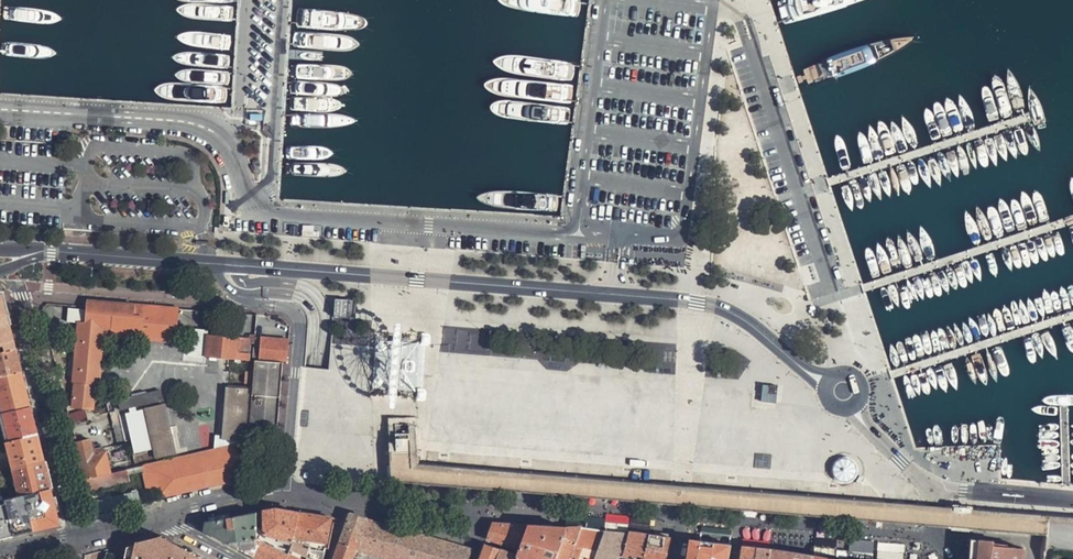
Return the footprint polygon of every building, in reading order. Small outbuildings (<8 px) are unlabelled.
[(3,295),(0,294),(0,326),(11,327),(3,295)] [(335,298),(333,317),(352,319),(354,300),(335,298)] [(141,329),(142,315),(133,315),(134,304),(87,300),(86,305),(80,305),(79,318),(85,318),(85,322),(79,321),(77,321),(71,382),(74,382),(73,395),(72,409),(93,411),(95,384),(98,384),(103,335),(108,335),(109,326),(141,329)] [(179,308),(134,304),(133,315),(142,315),(141,329),(109,326),(108,335),(131,337),(177,341),(179,308)] [(14,338),(11,327),(0,326),(0,352),(16,348),(14,338)] [(206,357),(247,360),(248,347),(253,348),(254,338),(249,337),(208,334),(206,357)] [(286,361),(287,361),(289,340),(260,338),(258,359),(286,361)] [(16,348),(1,352),(0,352),(0,376),(22,372),(16,348)] [(283,364),(254,362),(249,430),(277,433),(283,364)] [(22,372),(0,376),(0,413),(0,412),(30,406),(22,372)] [(247,390),(226,388),(222,438),(243,440),(247,390)] [(161,390),(152,392),(152,403),(164,400),(161,390)] [(764,407),(781,407),(781,392),(765,391),(764,402),(764,407)] [(121,410),(148,404),(148,402),(146,394),(119,400),(121,410)] [(152,405),(149,406),(162,458),(176,455),(165,410),(152,409),(152,405)] [(30,406),(0,412),(0,413),(0,442),(5,441),(8,440),(37,433),(30,406)] [(156,460),(162,458),(149,406),(144,407),(156,460)] [(140,407),(124,411),(127,427),(144,423),(140,407)] [(85,411),(68,416),(71,426),(88,421),(85,411)] [(387,431),(390,460),(411,462),(408,421),(386,423),(387,431)] [(12,469),(13,468),(44,461),(37,433),(8,440),(5,441),(0,442),(0,472),(12,469)] [(112,472),(106,449),(102,450),(101,447),(91,449),(88,439),(75,442),(84,479),(112,472)] [(243,441),(226,445),(235,481),(252,477),(243,441)] [(235,481),(226,445),(197,452),(163,460),(152,463),(153,469),(198,457),(206,488),(235,481)] [(161,499),(206,488),(198,457),(153,469),(158,491),(161,499)] [(858,463),(855,460),(852,458),(848,458),(844,458),(841,460),(838,462),(836,466),(836,470),(836,474),(838,477),(842,480),(845,481),(849,481),(853,480),(856,477),(859,474),(859,471),(859,467),(858,463)] [(390,460),(390,482),(415,484),(416,462),(411,462),(390,460)] [(44,461),(13,468),(18,491),(4,494),(5,498),(18,495),(19,495),(31,493),(51,488),(44,461)] [(416,462),(415,484),(437,486),(439,464),(416,462)] [(152,463),(144,465),(133,468),(112,472),(84,479),(87,492),(136,481),(134,473),(145,471),(149,487),(150,493),(158,491),(153,469),(152,463)] [(439,464),(437,486),(459,487),(461,466),(439,464)] [(14,535),(9,514),(8,508),(5,498),(4,494),(0,476),(0,539),(14,535)] [(89,502),(93,516),(151,502),(148,493),(150,493),(149,487),(89,502)] [(5,498),(8,508),(9,514),(17,512),(16,506),(26,504),(32,531),(60,524),(52,493),(51,488),(31,493),(19,495),(18,495),(5,498)] [(973,508),(972,529),(996,531),(998,510),(992,509),(979,508),(973,508)] [(292,541),(299,512),(274,509),(264,510),(264,513),(265,533),(292,541)] [(998,510),(996,531),(1021,533),(1023,512),(998,510)] [(206,532),(258,558),(286,558),(288,554),(289,552),(292,541),(265,533),(261,532),(261,535),(259,539),(256,537),(256,530),(256,512),(208,520),(206,532)] [(310,558),(322,558),(325,548),(328,548),(333,523),(334,523),(335,518),(299,512),(292,541),(289,552),(310,558)] [(1023,512),(1021,533),(1042,535),(1044,514),(1025,512),(1023,512)] [(355,550),(356,547),(366,518),(350,513),(342,535),(340,541),(334,558),(351,558),(355,550)] [(472,548),(366,518),(356,547),(355,550),(386,558),(468,558),(472,548)] [(528,525),(493,523),(487,538),(518,550),(528,525)] [(566,527),(528,525),(518,550),(515,555),(514,558),(554,558),(566,527)] [(581,528),(581,527),(566,527),(554,558),(571,558),(581,528)] [(606,531),(581,528),(571,558),(596,558),(606,531)] [(622,554),(628,533),(606,531),(596,558),(619,558),(622,554)] [(630,556),(639,558),(641,558),(648,534),(628,531),(628,533),(622,554),(630,556)] [(670,537),(648,534),(641,558),(665,558),(670,537)] [(173,543),(149,537),(136,541),(134,544),(131,545),(126,546),(123,558),(202,558),(173,543)] [(993,545),(993,541),(971,539),(970,558),(972,558),(1022,558),(1023,548),(993,545)] [(730,544),(690,540),(687,555),(687,558),(728,558),(730,544)] [(876,558),(876,551),(873,551),(874,542),(850,540),(848,558),(882,558),(876,558)] [(891,558),(903,558),(904,544),(878,542),(877,558),(891,558)] [(515,555),(485,544),(479,558),(514,558),(515,555)] [(742,546),(739,558),(754,558),(756,547),(742,546)] [(756,547),(754,558),(769,558),(770,549),(756,547)] [(769,558),(813,558),(813,556),(770,549),(769,558)]
